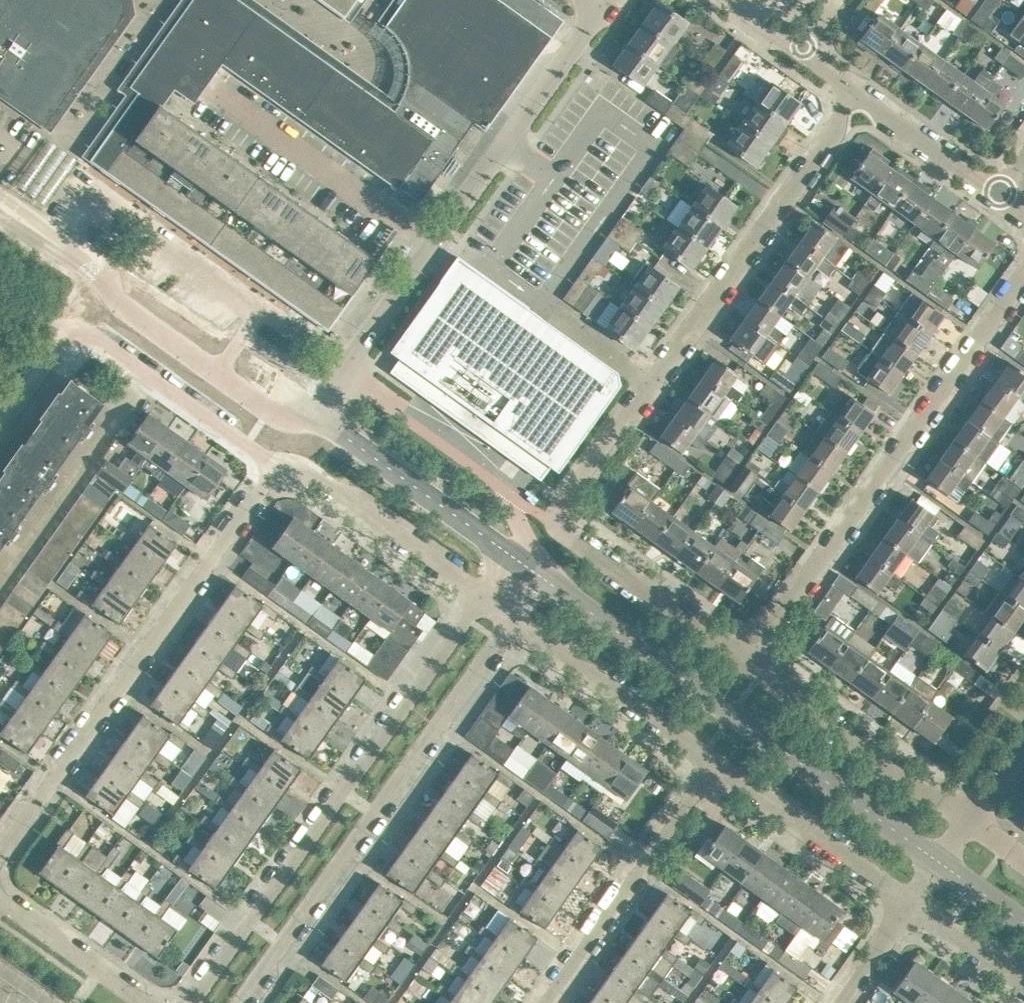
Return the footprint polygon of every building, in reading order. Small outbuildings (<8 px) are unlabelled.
[(44,125),(125,12),(123,0),(0,0),(0,93),(44,125)] [(306,49),(237,0),(194,0),(140,76),(141,91),(162,106),(175,88),(194,102),(223,62),(398,188),(418,203),(443,167),(424,153),(433,140),(394,112),(333,68),(306,49)] [(562,22),(563,22),(564,21),(563,20),(562,20),(534,0),(405,0),(386,26),(383,24),(382,25),(390,30),(397,38),(402,46),(406,55),(408,65),(408,75),(407,85),(404,94),(399,103),(398,104),(400,105),(394,112),(433,140),(424,153),(443,167),(474,123),(485,131),(487,129),(486,128),(562,22)] [(934,0),(921,0),(918,3),(927,10),(934,0)] [(978,0),(959,0),(955,7),(967,15),(978,0)] [(659,2),(643,24),(672,45),(688,23),(659,2)] [(971,19),(991,33),(997,23),(978,10),(971,19)] [(882,54),(900,29),(879,14),(857,44),(868,52),(872,47),(882,54)] [(959,36),(967,24),(961,19),(952,31),(959,36)] [(679,50),(672,45),(643,24),(628,44),(658,65),(665,70),(679,50)] [(966,41),(975,29),(967,24),(959,36),(966,41)] [(903,69),(921,44),(900,29),(882,54),(903,69)] [(658,65),(628,44),(614,64),(643,85),(658,65)] [(711,72),(725,52),(715,44),(700,65),(711,72)] [(924,84),(942,59),(921,44),(903,69),(924,84)] [(1003,64),(1010,54),(1001,48),(994,58),(1003,64)] [(1010,54),(1003,64),(1022,78),(1023,75),(1023,64),(1010,54)] [(742,64),(732,57),(718,77),(728,84),(742,64)] [(946,99),(963,74),(942,59),(924,84),(946,99)] [(984,89),(991,80),(994,76),(983,68),(973,81),(963,74),(946,99),(967,114),(984,89)] [(692,76),(686,85),(700,95),(706,86),(692,76)] [(988,130),(1006,105),(995,97),(1002,87),(991,80),(984,89),(967,114),(988,130)] [(772,83),(757,103),(786,124),(801,103),(772,83)] [(720,96),(706,86),(700,95),(713,105),(720,96)] [(692,118),(672,104),(654,89),(646,101),(684,128),(692,118)] [(378,260),(200,133),(162,106),(141,91),(99,151),(335,320),(378,260)] [(787,127),(785,126),(786,124),(757,103),(742,124),(771,145),(777,137),(779,139),(783,138),(788,131),(787,127)] [(713,133),(692,118),(684,128),(706,144),(713,133)] [(756,166),(771,145),(742,124),(727,145),(756,166)] [(689,167),(706,144),(684,128),(668,152),(689,167)] [(873,193),(891,168),(886,164),(890,160),(873,148),(851,178),(873,193)] [(894,208),(915,178),(899,167),(896,171),(891,168),(873,193),(865,204),(875,211),(883,200),(894,208)] [(640,190),(649,197),(659,183),(650,176),(640,190)] [(915,223),(933,198),(928,195),(932,190),(915,178),(894,208),(915,223)] [(737,206),(708,185),(693,206),(722,227),(737,206)] [(418,203),(398,188),(392,195),(413,210),(418,203)] [(681,198),(666,219),(678,227),(693,206),(681,198)] [(936,238),(954,213),(933,198),(915,223),(936,238)] [(835,205),(824,221),(843,235),(850,225),(855,219),(835,205)] [(707,248),(722,227),(693,206),(678,227),(707,248)] [(951,261),(957,253),(975,228),(954,213),(936,238),(930,246),(940,253),(951,261)] [(643,232),(622,217),(615,226),(636,242),(643,232)] [(849,246),(831,233),(815,222),(801,241),(835,266),(849,246)] [(859,231),(850,225),(843,235),(852,241),(859,231)] [(642,246),(636,242),(615,226),(608,236),(635,256),(642,246)] [(692,269),(707,248),(678,227),(663,248),(692,269)] [(996,243),(975,228),(957,253),(978,268),(996,243)] [(835,266),(801,241),(787,261),(808,276),(815,267),(828,276),(835,266)] [(885,265),(893,253),(885,247),(877,259),(885,265)] [(901,259),(893,253),(885,265),(893,270),(901,259)] [(934,285),(951,261),(940,253),(936,259),(933,257),(921,275),(913,269),(906,280),(927,294),(934,285)] [(603,264),(593,257),(563,298),(573,305),(589,284),(603,264)] [(808,276),(787,261),(773,280),(807,305),(814,295),(801,286),(808,276)] [(630,284),(635,287),(664,308),(679,287),(645,262),(630,284)] [(401,338),(392,351),(401,358),(392,372),(418,391),(509,456),(522,465),(541,479),(551,466),(558,471),(568,458),(567,458),(568,457),(590,426),(593,422),(620,385),(618,373),(547,322),(529,310),(528,309),(529,307),(516,297),(516,298),(506,311),(468,283),(470,279),(454,267),(451,272),(449,270),(448,270),(440,281),(442,282),(402,339),(401,338)] [(857,272),(852,279),(864,288),(869,280),(857,272)] [(864,288),(852,279),(847,287),(859,295),(864,288)] [(807,305),(773,280),(759,300),(780,315),(787,306),(800,315),(807,305)] [(598,291),(589,284),(573,305),(583,312),(598,291)] [(876,284),(871,291),(882,299),(887,293),(876,284)] [(953,299),(937,287),(934,285),(927,294),(946,308),(953,299)] [(649,328),(664,308),(635,287),(620,307),(649,328)] [(895,309),(882,299),(871,291),(855,311),(875,326),(886,310),(891,314),(895,309)] [(931,335),(945,315),(913,292),(900,312),(910,319),(931,335)] [(780,315),(759,300),(745,319),(780,344),(786,335),(773,325),(780,315)] [(634,349),(649,328),(620,307),(605,328),(634,349)] [(829,311),(824,318),(837,326),(841,319),(829,311)] [(916,355),(931,335),(910,319),(900,312),(885,333),(916,355)] [(823,346),(837,326),(824,318),(819,325),(824,328),(815,341),(823,346)] [(780,344),(745,319),(731,339),(734,342),(729,349),(747,362),(752,355),(765,364),(780,344)] [(841,330),(859,343),(864,335),(847,323),(841,330)] [(903,374),(916,355),(885,333),(871,351),(903,374)] [(822,357),(842,371),(849,361),(829,347),(822,357)] [(1020,347),(1013,357),(1023,364),(1023,349),(1020,347)] [(797,356),(809,365),(814,358),(802,349),(797,356)] [(889,393),(903,374),(871,351),(869,355),(857,371),(889,393)] [(717,358),(702,378),(732,400),(737,403),(743,393),(731,385),(739,374),(717,358)] [(769,362),(762,372),(790,392),(797,382),(769,362)] [(835,388),(842,378),(819,362),(812,371),(835,388)] [(1010,362),(996,381),(1023,401),(1023,372),(1010,362)] [(732,400),(702,378),(689,398),(718,419),(732,400)] [(89,426),(106,403),(105,402),(104,403),(72,381),(73,380),(72,379),(34,432),(67,456),(82,435),(86,438),(93,428),(89,426)] [(996,381),(982,401),(1014,424),(1023,409),(1023,401),(996,381)] [(786,397),(767,383),(760,393),(772,402),(759,420),(767,425),(786,397)] [(799,389),(794,396),(806,405),(811,398),(799,389)] [(860,433),(875,413),(880,406),(867,397),(862,404),(845,392),(831,412),(860,433)] [(718,419),(689,398),(675,417),(696,433),(704,438),(718,419)] [(1014,424),(982,401),(967,422),(999,444),(1014,424)] [(847,452),(860,433),(831,412),(817,431),(825,436),(847,452)] [(141,467),(142,465),(169,427),(149,413),(128,443),(138,450),(131,460),(141,467)] [(767,425),(759,420),(755,416),(750,423),(756,427),(748,438),(754,442),(767,425)] [(696,433),(675,417),(660,437),(682,452),(690,442),(699,449),(706,439),(704,438),(696,433)] [(777,421),(772,428),(783,437),(789,430),(777,421)] [(999,444),(967,422),(954,440),(986,463),(999,444)] [(160,481),(168,471),(189,442),(169,427),(142,465),(152,472),(151,474),(160,481)] [(783,437),(772,428),(766,436),(778,445),(783,437)] [(67,456),(34,432),(0,479),(0,486),(31,508),(46,487),(49,489),(56,479),(52,477),(67,456)] [(833,472),(847,452),(825,436),(811,456),(833,472)] [(986,463),(954,440),(940,460),(972,482),(986,463)] [(681,458),(673,453),(657,441),(650,451),(674,469),(681,458)] [(188,485),(209,456),(189,442),(168,471),(188,485)] [(732,448),(727,455),(739,463),(744,456),(732,448)] [(724,483),(739,463),(727,455),(712,475),(724,483)] [(229,470),(209,456),(188,485),(207,499),(229,470)] [(819,491),(833,472),(811,456),(797,476),(819,491)] [(691,466),(681,458),(674,469),(684,476),(691,466)] [(133,478),(113,464),(106,459),(97,473),(104,478),(117,488),(123,492),(129,483),(133,478)] [(748,460),(743,467),(756,476),(761,469),(748,460)] [(972,482),(940,460),(926,479),(948,495),(957,501),(964,491),(965,491),(972,482)] [(1023,484),(1023,462),(1022,461),(1009,480),(1021,488),(1023,484)] [(758,477),(756,476),(743,467),(728,487),(743,498),(758,477)] [(652,501),(661,489),(636,471),(627,484),(630,487),(613,511),(634,526),(652,501)] [(117,488),(104,478),(97,473),(89,484),(110,499),(117,488)] [(805,511),(819,491),(797,476),(789,486),(780,480),(774,488),(805,511)] [(149,498),(129,483),(123,492),(143,506),(149,498)] [(110,499),(89,484),(82,493),(103,508),(110,499)] [(715,502),(723,490),(716,485),(708,497),(715,502)] [(31,508),(0,486),(0,550),(9,538),(12,540),(19,531),(16,529),(31,508)] [(805,511),(774,488),(771,486),(762,498),(775,507),(769,515),(791,530),(805,511)] [(731,495),(723,490),(715,502),(722,507),(731,495)] [(1007,507),(1013,500),(1001,492),(995,499),(1007,507)] [(103,508),(82,493),(75,504),(95,519),(103,508)] [(921,495),(916,502),(912,499),(897,519),(931,544),(940,532),(932,527),(939,517),(934,514),(938,508),(921,495)] [(168,512),(149,498),(143,506),(162,519),(168,512)] [(655,541),(673,516),(652,501),(634,526),(655,541)] [(95,519),(75,504),(67,514),(88,529),(95,519)] [(1017,504),(1010,514),(1023,524),(1023,509),(1017,504)] [(191,524),(175,512),(170,509),(168,512),(162,519),(184,535),(191,524)] [(975,511),(968,520),(988,535),(1002,515),(996,510),(988,520),(975,511)] [(88,529),(67,514),(61,523),(81,538),(88,529)] [(758,529),(765,519),(757,514),(750,523),(758,529)] [(676,556),(694,532),(673,516),(655,541),(676,556)] [(293,561),(314,531),(294,517),(273,546),(293,561)] [(785,534),(765,519),(758,529),(778,543),(785,534)] [(931,544),(897,519),(883,538),(905,554),(918,563),(931,544)] [(81,538),(61,523),(54,533),(75,548),(81,538)] [(178,543),(150,523),(138,541),(123,530),(118,537),(133,548),(135,544),(163,564),(178,543)] [(985,540),(965,526),(958,535),(978,549),(985,540)] [(312,574),(333,545),(314,531),(293,561),(312,574)] [(1009,540),(997,531),(992,539),(1004,547),(1009,540)] [(697,571),(715,547),(694,532),(676,556),(697,571)] [(75,548),(54,533),(48,541),(68,556),(75,548)] [(735,562),(739,557),(742,552),(721,538),(715,547),(697,571),(718,587),(736,562),(735,562)] [(905,554),(883,538),(870,557),(892,573),(905,554)] [(68,556),(48,541),(40,552),(61,567),(68,556)] [(163,564),(135,544),(133,548),(124,560),(109,550),(104,557),(119,567),(121,564),(149,584),(163,564)] [(331,588),(352,558),(333,545),(312,574),(331,588)] [(983,551),(969,571),(981,579),(989,568),(984,565),(990,556),(983,551)] [(61,567),(40,552),(33,562),(54,577),(61,567)] [(771,592),(754,581),(765,567),(751,557),(747,563),(739,557),(735,562),(736,562),(718,587),(739,602),(749,589),(765,600),(771,592)] [(892,573),(870,557),(856,577),(878,593),(885,583),(895,590),(902,581),(892,573)] [(351,602),(372,572),(352,558),(331,588),(351,602)] [(948,566),(960,574),(965,567),(953,558),(948,566)] [(54,577),(33,562),(26,572),(47,587),(54,577)] [(149,584),(121,564),(119,567),(110,580),(95,569),(90,576),(105,587),(107,583),(135,603),(149,584)] [(275,584),(266,578),(250,566),(242,577),(267,595),(273,587),(275,584)] [(981,579),(969,571),(964,578),(976,586),(981,579)] [(47,587),(26,572),(19,581),(40,596),(47,587)] [(370,616),(391,586),(372,572),(351,602),(370,616)] [(1020,577),(1014,572),(1000,592),(1023,609),(1023,579),(1020,577)] [(40,596),(19,581),(12,591),(33,606),(40,596)] [(135,603),(107,583),(105,587),(96,599),(81,588),(76,596),(92,607),(93,605),(120,624),(135,603)] [(236,585),(221,605),(249,625),(252,622),(260,627),(268,615),(275,620),(280,613),(265,602),(263,604),(236,584),(236,585)] [(833,584),(814,611),(826,619),(845,593),(833,584)] [(426,611),(391,586),(370,616),(390,630),(393,625),(401,614),(416,625),(426,611)] [(877,599),(858,586),(851,595),(870,609),(877,599)] [(292,601),(273,587),(267,595),(287,609),(292,601)] [(930,590),(925,597),(937,606),(942,598),(930,590)] [(33,606),(12,591),(5,602),(25,617),(33,606)] [(1023,617),(1023,609),(1000,592),(986,611),(1014,631),(1023,617)] [(952,595),(942,609),(957,620),(967,605),(952,595)] [(937,606),(925,597),(920,604),(932,613),(937,606)] [(879,615),(886,606),(877,599),(870,609),(879,615)] [(312,615),(292,601),(287,609),(307,622),(312,615)] [(5,602),(0,608),(0,613),(18,626),(25,617),(5,602)] [(320,603),(312,615),(307,622),(327,637),(332,630),(341,617),(320,603)] [(62,623),(58,620),(52,627),(67,637),(70,634),(99,655),(114,633),(74,605),(62,623)] [(249,625),(221,605),(207,625),(235,645),(238,641),(247,629),(261,639),(267,632),(260,627),(252,622),(249,625)] [(33,613),(52,627),(58,620),(38,606),(33,613)] [(949,631),(957,620),(942,609),(928,629),(947,643),(953,634),(949,631)] [(1000,651),(1014,631),(986,611),(972,631),(979,635),(1000,651)] [(0,613),(0,628),(11,636),(18,626),(0,613)] [(423,630),(416,625),(401,614),(393,625),(416,641),(423,630)] [(919,629),(898,614),(888,627),(910,642),(919,629)] [(830,666),(848,641),(855,631),(835,616),(832,616),(808,651),(830,666)] [(253,652),(238,641),(235,645),(207,625),(193,644),(221,664),(224,661),(233,649),(247,659),(253,652)] [(416,641),(393,625),(390,630),(386,635),(409,651),(416,641)] [(0,628),(0,643),(4,646),(11,636),(0,628)] [(926,634),(919,629),(910,642),(917,647),(926,634)] [(351,644),(332,630),(327,637),(346,651),(351,644)] [(99,655),(70,634),(67,637),(58,650),(44,639),(39,646),(53,657),(56,653),(85,674),(99,655)] [(409,651),(386,635),(380,644),(402,660),(409,651)] [(994,659),(1000,651),(979,635),(965,655),(991,674),(999,662),(994,659)] [(850,681),(868,656),(848,641),(830,666),(850,681)] [(239,671),(224,661),(221,664),(193,644),(179,664),(207,684),(210,680),(219,668),(233,679),(239,671)] [(402,660),(380,644),(372,655),(394,671),(402,660)] [(367,678),(340,658),(332,652),(319,670),(312,665),(307,672),(322,683),(324,679),(352,699),(367,678)] [(85,674),(56,653),(53,657),(44,669),(30,659),(25,666),(31,671),(39,676),(42,673),(71,694),(85,674)] [(954,669),(961,660),(953,653),(946,663),(954,669)] [(394,671),(372,655),(365,664),(388,680),(394,671)] [(871,696),(889,671),(868,656),(850,681),(871,696)] [(981,673),(964,662),(961,660),(954,669),(974,683),(981,673)] [(205,688),(220,698),(225,691),(210,680),(207,684),(179,664),(165,683),(193,704),(196,700),(205,688)] [(71,694),(42,673),(39,676),(31,671),(23,683),(16,678),(11,686),(25,696),(28,692),(57,713),(71,694)] [(893,711),(911,686),(889,671),(871,696),(893,711)] [(914,726),(932,701),(939,691),(918,676),(911,686),(893,711),(914,726)] [(352,699),(324,679),(322,683),(313,695),(298,685),(293,692),(300,697),(308,702),(310,699),(338,719),(352,699)] [(211,710),(196,700),(193,704),(165,683),(150,705),(178,724),(178,725),(191,707),(206,718),(211,710)] [(520,699),(501,685),(493,696),(512,710),(520,699)] [(522,738),(528,729),(550,700),(530,685),(520,699),(512,710),(509,715),(519,723),(513,732),(522,738)] [(244,705),(225,691),(220,698),(218,700),(237,713),(238,713),(244,705)] [(28,692),(25,696),(17,708),(2,698),(0,701),(0,707),(11,716),(14,712),(43,733),(57,713),(28,692)] [(512,710),(493,696),(486,706),(505,720),(509,715),(512,710)] [(338,719),(310,699),(308,702),(300,697),(291,709),(284,704),(279,711),(286,716),(294,722),(296,718),(324,738),(338,719)] [(548,743),(569,714),(550,700),(528,729),(548,743)] [(953,717),(935,704),(932,701),(914,726),(935,742),(953,717)] [(505,720),(486,706),(479,716),(499,729),(505,720)] [(14,712),(11,716),(3,728),(0,726),(0,736),(1,735),(28,754),(43,733),(14,712)] [(261,728),(267,720),(256,712),(250,720),(261,728)] [(144,714),(129,735),(157,755),(159,751),(168,739),(183,750),(188,742),(172,731),(171,733),(144,714)] [(568,757),(589,728),(569,714),(548,743),(568,757)] [(324,738),(296,718),(294,722),(286,716),(277,728),(270,723),(265,731),(281,742),(282,740),(309,759),(324,738)] [(499,729),(479,716),(473,725),(492,739),(494,735),(499,729)] [(492,739),(473,725),(465,736),(484,749),(492,739)] [(587,771),(609,742),(589,728),(568,757),(587,771)] [(174,762),(159,751),(157,755),(129,735),(115,754),(143,774),(145,771),(154,759),(169,769),(174,762)] [(515,750),(494,735),(492,739),(484,749),(505,764),(509,757),(515,750)] [(607,786),(628,756),(609,742),(587,771),(607,786)] [(1,746),(0,747),(0,762),(14,772),(22,761),(1,746)] [(303,768),(275,748),(262,766),(247,755),(242,763),(249,767),(257,773),(259,769),(287,789),(303,768)] [(181,768),(192,777),(206,757),(195,749),(181,768)] [(472,753),(457,774),(485,794),(488,791),(496,778),(511,789),(516,781),(500,770),(499,772),(472,753)] [(160,781),(145,771),(143,774),(115,754),(101,774),(129,794),(132,790),(140,778),(155,789),(160,781)] [(648,770),(628,756),(607,786),(627,800),(648,770)] [(528,771),(509,757),(505,764),(523,778),(528,771)] [(210,768),(229,782),(233,775),(214,762),(210,768)] [(287,789),(259,769),(257,773),(249,767),(240,780),(233,775),(229,782),(228,782),(243,793),(245,789),(274,809),(287,789)] [(548,785),(528,771),(523,778),(543,792),(548,785)] [(129,794),(101,774),(86,795),(114,815),(126,798),(141,808),(146,801),(132,790),(129,794)] [(502,801),(488,791),(485,794),(457,774),(443,794),(471,814),(474,810),(482,798),(497,808),(502,801)] [(568,799),(548,785),(543,792),(563,806),(568,799)] [(214,801),(219,795),(208,788),(204,794),(214,801)] [(528,806),(535,795),(524,788),(517,798),(528,806)] [(274,809),(245,789),(243,793),(234,805),(219,794),(214,802),(221,807),(229,812),(231,809),(260,829),(274,809)] [(488,821),(474,810),(471,814),(443,794),(429,813),(457,833),(460,830),(468,817),(483,828),(488,821)] [(587,813),(568,799),(563,806),(582,820),(587,813)] [(147,801),(139,813),(154,824),(162,812),(157,809),(147,801)] [(260,829),(231,809),(229,812),(221,807),(212,819),(205,814),(200,821),(215,832),(218,828),(246,848),(260,829)] [(616,828),(599,816),(590,809),(587,813),(582,820),(608,838),(616,828)] [(474,840),(460,830),(457,833),(429,813),(415,833),(443,853),(446,849),(455,837),(469,847),(474,840)] [(724,869),(745,839),(725,825),(714,841),(713,840),(712,840),(708,837),(695,856),(713,868),(716,863),(724,869)] [(522,827),(508,846),(518,853),(532,833),(522,827)] [(60,887),(80,859),(77,856),(64,847),(75,833),(74,832),(68,828),(56,843),(58,845),(39,872),(60,887)] [(246,848),(218,828),(215,832),(206,844),(192,834),(186,841),(193,846),(201,851),(204,848),(232,868),(246,848)] [(603,847),(578,829),(566,847),(552,837),(547,844),(560,854),(563,850),(588,868),(603,847)] [(460,860),(446,849),(443,853),(415,833),(401,852),(429,872),(432,869),(441,856),(455,867),(460,860)] [(744,883),(765,853),(745,839),(724,869),(744,883)] [(100,873),(96,870),(107,855),(87,841),(77,856),(80,859),(60,887),(80,901),(100,873)] [(560,854),(547,844),(538,857),(533,864),(538,867),(546,873),(549,870),(574,887),(588,868),(563,850),(560,854)] [(116,884),(121,876),(109,867),(120,851),(113,846),(107,855),(96,870),(100,873),(80,901),(99,915),(119,887),(116,884)] [(232,868),(204,848),(201,851),(193,846),(184,858),(178,853),(172,860),(188,871),(189,870),(216,889),(232,868)] [(446,879),(432,869),(429,872),(401,852),(386,873),(414,894),(427,876),(441,886),(446,879)] [(763,897),(785,867),(765,853),(744,883),(763,897)] [(499,864),(508,871),(513,865),(503,858),(499,864)] [(574,887),(549,870),(546,873),(538,867),(530,880),(524,876),(519,883),(524,887),(533,893),(535,889),(560,907),(574,887)] [(776,921),(804,882),(785,867),(763,897),(757,907),(776,921)] [(139,901),(135,898),(141,890),(128,881),(133,875),(126,869),(121,876),(116,884),(119,887),(99,915),(119,929),(139,901)] [(684,871),(681,875),(674,885),(699,903),(705,896),(704,895),(709,889),(684,871)] [(380,882),(364,904),(389,921),(392,918),(401,905),(414,915),(419,908),(405,898),(403,899),(380,882)] [(799,930),(824,896),(804,882),(776,921),(796,935),(799,930)] [(158,915),(155,912),(160,904),(148,895),(153,889),(146,883),(141,890),(135,898),(139,901),(119,929),(138,943),(158,915)] [(560,907),(535,889),(533,893),(524,887),(516,899),(510,895),(505,903),(520,913),(521,911),(545,928),(560,907)] [(173,888),(166,898),(172,903),(174,904),(181,893),(173,888)] [(667,893),(652,914),(677,932),(680,928),(687,934),(696,922),(701,925),(706,918),(693,908),(691,910),(667,893)] [(724,910),(705,896),(699,903),(719,918),(724,910)] [(844,910),(824,896),(799,930),(826,950),(844,925),(837,920),(844,910)] [(165,897),(160,904),(155,912),(158,915),(138,943),(159,958),(179,930),(162,917),(172,903),(166,898),(165,897)] [(389,921),(364,904),(350,923),(375,941),(378,937),(387,925),(400,935),(405,927),(392,918),(389,921)] [(744,924),(724,910),(719,918),(739,932),(744,924)] [(677,932),(652,914),(638,934),(663,951),(666,948),(675,935),(687,945),(692,937),(687,934),(680,928),(677,932)] [(538,937),(510,917),(498,935),(483,924),(478,931),(485,936),(493,942),(495,938),(523,958),(538,937)] [(391,947),(378,937),(375,941),(350,923),(337,943),(361,960),(364,957),(373,944),(386,954),(391,947)] [(764,938),(744,924),(739,932),(758,946),(764,938)] [(673,964),(678,958),(678,957),(666,948),(663,951),(638,934),(624,953),(649,971),(652,967),(664,976),(673,964)] [(428,944),(416,935),(408,945),(421,954),(428,944)] [(523,958),(495,938),(493,942),(485,936),(476,949),(469,944),(464,951),(471,956),(479,961),(481,958),(509,978),(523,958)] [(782,951),(764,938),(758,946),(778,960),(786,949),(785,948),(782,951)] [(377,966),(364,957),(361,960),(337,943),(321,964),(346,982),(359,964),(372,974),(377,966)] [(811,967),(786,949),(778,960),(803,978),(811,967)] [(659,984),(664,977),(664,976),(652,967),(649,971),(624,953),(610,973),(635,990),(638,987),(650,996),(659,984)] [(509,978),(481,958),(479,961),(471,956),(462,968),(455,963),(450,971),(457,975),(465,981),(467,977),(495,997),(509,978)] [(391,977),(402,984),(415,965),(404,958),(391,977)] [(702,975),(678,958),(673,964),(691,976),(686,983),(693,988),(702,975)] [(719,967),(743,984),(748,977),(724,960),(723,960),(719,967)] [(934,975),(915,961),(894,990),(911,1002),(914,1002),(934,975)] [(766,963),(753,981),(748,977),(743,984),(748,988),(756,994),(759,990),(777,1002),(787,1002),(799,986),(766,963)] [(827,964),(820,974),(828,980),(836,970),(827,964)] [(638,987),(635,990),(610,973),(596,992),(611,1002),(645,1002),(650,996),(638,987)] [(320,975),(313,985),(332,999),(339,989),(320,975)] [(467,977),(465,981),(457,975),(448,988),(441,983),(436,990),(451,1001),(453,997),(462,1002),(491,1002),(495,997),(467,977)] [(954,989),(934,975),(914,1002),(944,1002),(954,989)] [(688,995),(664,977),(659,984),(683,1002),(688,995)] [(371,1002),(386,1002),(389,999),(372,986),(364,998),(371,1002)] [(748,988),(739,1000),(734,997),(730,1002),(777,1002),(759,990),(756,994),(748,988)] [(974,1002),(954,989),(944,1002),(974,1002)] [(596,992),(589,1002),(611,1002),(596,992)]
